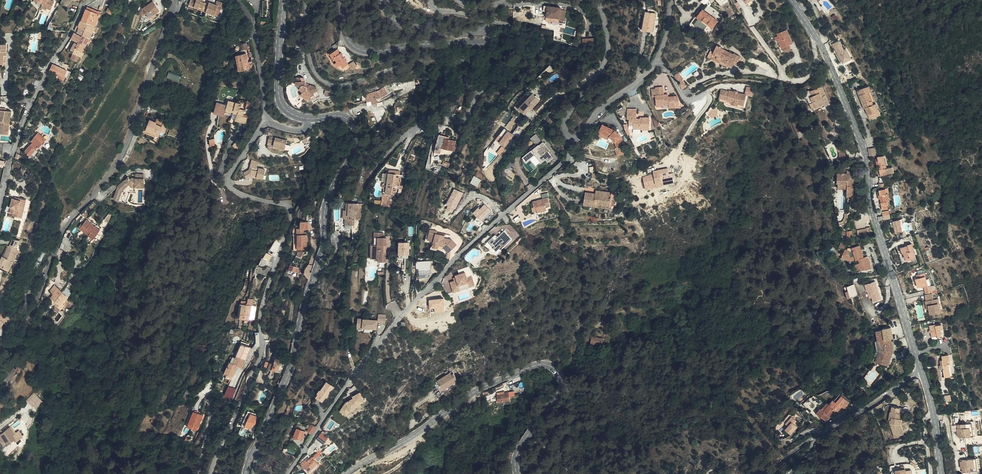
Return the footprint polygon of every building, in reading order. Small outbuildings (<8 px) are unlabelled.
[(43,3),(42,7),(48,9),(48,8),(52,9),(55,1),(53,0),(40,0),(43,3)] [(203,10),(204,2),(201,1),(202,0),(191,0),(189,5),(199,8),(203,10)] [(227,3),(218,0),(217,4),(215,6),(209,4),(206,11),(219,15),(222,7),(225,7),(227,3)] [(153,23),(159,19),(164,16),(158,7),(147,14),(153,23)] [(696,9),(694,11),(703,18),(705,16),(696,9)] [(652,33),(654,24),(652,23),(652,21),(654,22),(656,14),(652,13),(652,11),(647,10),(647,12),(645,12),(642,31),(652,33)] [(694,11),(692,14),(690,16),(704,28),(710,20),(705,16),(703,18),(694,11)] [(559,17),(559,15),(543,12),(542,17),(545,18),(545,23),(558,25),(557,27),(563,28),(564,18),(559,17)] [(99,20),(98,20),(86,15),(82,26),(95,31),(99,20)] [(95,31),(82,26),(81,26),(78,32),(80,32),(93,37),(96,32),(95,31)] [(770,37),(772,41),(773,42),(774,42),(778,48),(786,44),(789,42),(783,29),(773,33),(774,36),(770,37)] [(90,43),(93,37),(80,32),(78,36),(83,38),(83,40),(90,43)] [(90,43),(83,40),(82,41),(75,38),(73,44),(77,46),(79,47),(86,49),(87,50),(90,43)] [(829,44),(839,64),(849,59),(843,48),(841,49),(836,40),(829,44)] [(250,68),(246,50),(249,49),(247,43),(242,45),(243,49),(242,49),(243,54),(236,56),(239,70),(250,68)] [(719,62),(718,64),(722,66),(723,65),(728,68),(731,63),(730,62),(731,60),(733,61),(735,57),(730,54),(729,55),(719,49),(719,48),(718,47),(718,46),(716,45),(716,46),(713,45),(709,53),(714,56),(714,58),(719,62)] [(83,54),(86,49),(79,47),(77,53),(82,56),(83,54)] [(333,61),(334,61),(337,59),(335,57),(333,57),(330,53),(336,49),(335,47),(327,53),(333,61)] [(343,66),(348,62),(343,55),(341,56),(339,53),(336,49),(330,53),(333,57),(335,57),(337,59),(334,61),(337,65),(341,62),(343,66)] [(704,56),(718,64),(719,62),(714,58),(714,56),(709,53),(706,52),(704,56)] [(353,59),(348,62),(352,68),(357,65),(353,59)] [(61,64),(58,67),(62,72),(68,74),(69,72),(70,69),(64,67),(61,64)] [(53,70),(50,76),(56,79),(56,78),(59,72),(53,70)] [(169,71),(168,77),(180,80),(181,74),(169,71)] [(61,81),(66,83),(66,82),(65,81),(67,75),(59,72),(56,78),(61,80),(61,81)] [(310,101),(313,98),(312,97),(314,94),(313,92),(317,89),(314,86),(308,83),(305,83),(304,81),(306,80),(305,79),(304,77),(302,76),(301,74),(297,75),(297,84),(302,85),(301,87),(302,89),(303,91),(304,92),(303,96),(310,101)] [(369,105),(384,101),(383,97),(389,92),(385,85),(378,90),(366,93),(369,105)] [(810,103),(812,108),(820,104),(821,106),(825,104),(817,86),(807,91),(809,96),(804,99),(806,104),(810,103)] [(663,87),(656,87),(657,88),(652,88),(653,96),(656,96),(656,106),(664,106),(664,105),(669,105),(669,108),(676,107),(676,101),(679,101),(679,99),(678,98),(678,97),(677,97),(676,97),(668,97),(664,97),(664,95),(663,87)] [(865,114),(874,111),(871,102),(869,103),(864,87),(855,91),(861,107),(862,106),(865,114)] [(312,97),(313,98),(314,99),(320,93),(317,89),(313,92),(314,94),(312,97)] [(726,104),(743,108),(747,94),(729,90),(729,92),(721,90),(718,101),(727,103),(726,104)] [(529,115),(538,105),(531,99),(517,113),(522,119),(528,113),(529,115)] [(237,103),(236,103),(227,101),(225,110),(231,111),(232,112),(231,114),(230,118),(235,119),(235,121),(239,122),(241,115),(242,115),(244,109),(239,108),(240,104),(237,103)] [(0,124),(0,131),(9,133),(12,111),(0,109),(0,117),(1,117),(1,120),(0,124)] [(643,119),(640,119),(637,119),(637,109),(628,109),(628,119),(629,119),(629,125),(634,125),(634,128),(640,128),(640,130),(650,129),(650,118),(643,117),(643,119)] [(247,117),(242,115),(241,115),(239,122),(246,123),(247,117)] [(161,130),(165,132),(168,123),(164,122),(163,124),(162,126),(156,123),(156,122),(150,120),(148,125),(161,130)] [(796,133),(801,131),(796,120),(791,122),(796,133)] [(161,130),(148,125),(146,130),(156,134),(157,132),(160,133),(161,130)] [(599,132),(600,132),(610,137),(613,141),(614,142),(616,156),(622,150),(622,148),(624,147),(620,137),(615,131),(614,131),(613,132),(611,131),(612,130),(601,125),(599,132)] [(285,148),(287,140),(272,135),(273,132),(269,131),(268,135),(270,135),(268,142),(274,143),(274,145),(285,148)] [(33,141),(25,149),(30,154),(38,145),(39,146),(46,139),(39,132),(32,140),(33,141)] [(610,137),(600,132),(598,136),(607,140),(611,143),(613,141),(610,137)] [(531,137),(536,143),(541,139),(537,133),(531,137)] [(503,152),(512,141),(503,134),(494,145),(503,152)] [(237,150),(241,142),(236,140),(232,147),(237,150)] [(839,149),(837,144),(835,140),(831,142),(833,146),(835,151),(839,149)] [(433,152),(431,152),(429,157),(435,159),(437,155),(450,160),(454,151),(450,150),(451,148),(445,146),(442,144),(442,143),(441,142),(438,141),(433,152)] [(548,166),(552,163),(547,157),(549,155),(543,148),(539,151),(538,150),(534,154),(535,156),(534,158),(541,167),(545,164),(544,162),(545,162),(548,166)] [(877,176),(884,174),(891,173),(890,167),(884,168),(883,162),(881,162),(879,156),(873,157),(873,160),(871,161),(872,167),(876,167),(876,169),(876,170),(877,176)] [(260,174),(265,176),(267,170),(260,168),(258,174),(260,174)] [(389,182),(387,182),(386,182),(385,183),(384,184),(385,186),(386,188),(386,191),(395,193),(396,192),(398,192),(399,191),(399,190),(398,189),(396,188),(396,187),(401,188),(402,180),(401,180),(401,176),(398,175),(398,173),(390,172),(389,182)] [(145,174),(135,173),(135,178),(131,177),(130,179),(127,176),(117,185),(113,198),(125,203),(129,191),(135,191),(135,186),(143,187),(145,174)] [(663,173),(649,179),(654,190),(659,188),(659,190),(671,186),(668,177),(665,178),(663,173)] [(848,186),(850,186),(851,176),(849,176),(849,173),(843,173),(843,176),(841,176),(841,175),(838,174),(838,175),(834,175),(833,184),(834,184),(834,190),(844,190),(843,199),(845,199),(844,203),(850,203),(850,189),(848,188),(848,186)] [(258,178),(257,177),(252,180),(255,186),(260,183),(264,185),(264,187),(270,189),(274,179),(265,176),(260,174),(258,178)] [(475,175),(471,181),(478,186),(482,179),(475,175)] [(659,190),(659,188),(654,190),(648,192),(647,191),(642,193),(644,197),(671,187),(671,186),(659,190)] [(883,189),(877,189),(877,192),(874,193),(875,202),(878,202),(879,210),(887,209),(885,194),(883,194),(883,189)] [(584,208),(595,210),(595,207),(610,209),(610,212),(612,213),(614,204),(615,204),(616,197),(600,195),(600,198),(595,198),(586,197),(584,208)] [(547,203),(546,198),(539,199),(540,204),(530,206),(531,211),(529,212),(530,218),(534,217),(535,220),(544,218),(544,215),(548,215),(546,204),(547,203)] [(28,202),(21,200),(20,202),(17,201),(14,201),(13,209),(14,209),(13,214),(15,214),(15,216),(15,217),(24,219),(28,202)] [(479,223),(490,214),(484,208),(479,212),(477,210),(471,215),(479,223)] [(343,232),(347,232),(352,226),(353,225),(353,218),(355,218),(355,210),(344,209),(343,217),(341,217),(341,222),(343,223),(343,225),(343,232)] [(838,222),(834,223),(835,226),(840,225),(842,222),(844,218),(844,214),(841,215),(842,219),(838,222)] [(81,228),(93,238),(101,229),(88,219),(81,228)] [(299,244),(299,248),(307,249),(307,245),(308,245),(309,233),(307,233),(307,227),(309,227),(309,220),(301,220),(301,227),(298,227),(298,233),(299,233),(302,233),(301,244),(299,244)] [(888,222),(892,234),(898,233),(900,232),(898,224),(899,224),(898,220),(888,222)] [(866,234),(864,228),(854,230),(856,237),(866,234)] [(444,247),(449,252),(457,244),(452,239),(445,236),(445,234),(437,232),(437,230),(431,229),(428,239),(434,241),(434,242),(439,243),(438,244),(445,246),(444,247)] [(384,261),(384,252),(381,252),(381,245),(387,245),(387,237),(384,237),(384,232),(375,231),(375,244),(374,244),(373,258),(379,258),(379,261),(384,261)] [(497,254),(508,244),(501,237),(491,245),(489,243),(481,250),(486,256),(489,253),(492,256),(495,253),(497,254)] [(410,254),(411,241),(400,241),(400,254),(410,254)] [(16,252),(21,242),(14,242),(10,249),(16,252)] [(854,263),(856,268),(856,270),(863,269),(863,270),(868,269),(865,257),(860,258),(857,246),(849,249),(846,248),(845,249),(844,251),(843,252),(842,254),(845,255),(844,257),(848,259),(849,258),(852,260),(852,263),(854,263)] [(911,246),(907,248),(907,250),(900,253),(902,258),(904,257),(906,263),(910,261),(912,263),(917,261),(913,253),(914,253),(911,246)] [(16,252),(10,249),(9,248),(4,258),(3,258),(0,264),(0,265),(4,267),(3,270),(9,272),(13,263),(16,256),(14,255),(16,252)] [(419,260),(417,260),(417,267),(420,267),(420,276),(429,276),(429,272),(432,272),(432,264),(432,260),(419,260)] [(289,269),(300,272),(302,267),(291,264),(289,269)] [(447,286),(449,295),(449,297),(456,295),(470,291),(468,281),(470,281),(466,271),(455,274),(456,278),(452,279),(452,281),(449,282),(450,285),(447,286)] [(914,288),(918,286),(923,285),(921,278),(918,272),(912,274),(913,278),(910,279),(912,283),(914,288)] [(867,290),(868,290),(870,289),(872,297),(874,301),(881,298),(878,289),(877,290),(876,288),(877,287),(875,280),(865,284),(867,290)] [(918,288),(921,294),(928,292),(932,290),(934,290),(933,287),(928,288),(927,284),(918,288)] [(856,296),(852,285),(845,287),(849,298),(856,296)] [(63,303),(65,298),(57,293),(53,300),(54,300),(51,305),(54,307),(63,303)] [(64,315),(65,315),(73,304),(69,301),(73,297),(71,296),(68,300),(65,298),(63,303),(54,307),(61,312),(59,312),(64,315)] [(929,296),(921,298),(923,307),(925,306),(926,311),(927,316),(939,313),(936,300),(930,300),(929,296)] [(446,310),(445,298),(430,299),(431,307),(436,306),(436,311),(446,310)] [(242,305),(239,319),(248,321),(249,317),(255,318),(257,309),(251,307),(246,306),(242,305)] [(359,317),(358,322),(364,323),(364,326),(377,328),(378,321),(386,322),(387,314),(379,313),(379,319),(359,317)] [(935,326),(929,326),(930,337),(935,337),(936,338),(941,338),(940,328),(936,328),(935,326)] [(878,363),(888,367),(894,353),(892,340),(894,339),(892,328),(884,330),(883,329),(876,330),(878,340),(876,340),(877,349),(875,357),(875,359),(876,362),(878,363)] [(244,343),(238,357),(234,355),(230,365),(229,365),(225,372),(227,373),(226,377),(232,379),(238,363),(243,365),(251,346),(244,343)] [(589,357),(595,359),(600,361),(602,355),(592,351),(589,357)] [(270,369),(278,372),(284,358),(278,355),(277,358),(274,357),(270,369)] [(950,363),(948,355),(942,356),(943,360),(940,360),(941,365),(942,365),(943,369),(944,377),(948,376),(950,376),(948,364),(950,363)] [(323,401),(326,396),(328,394),(329,395),(335,385),(328,380),(317,396),(323,401)] [(450,382),(449,380),(436,387),(441,395),(454,388),(455,387),(455,386),(452,386),(450,382)] [(237,388),(229,386),(226,395),(233,397),(237,388)] [(455,391),(454,388),(441,395),(442,397),(455,391)] [(347,401),(341,410),(348,415),(352,409),(359,405),(359,404),(366,400),(361,391),(353,395),(354,397),(347,401)] [(35,392),(27,400),(36,408),(44,401),(35,392)] [(830,404),(839,412),(843,407),(845,408),(849,402),(842,396),(836,402),(834,401),(834,400),(830,404)] [(495,401),(496,406),(508,404),(506,397),(502,397),(502,399),(495,401)] [(839,413),(839,412),(830,404),(825,411),(822,409),(821,408),(818,412),(827,420),(832,415),(834,416),(837,411),(839,413)] [(897,419),(899,414),(900,408),(893,406),(892,411),(891,411),(889,418),(891,418),(890,421),(889,422),(889,424),(889,425),(893,439),(901,436),(899,431),(901,431),(899,425),(900,420),(897,419)] [(195,410),(189,426),(198,430),(205,413),(195,410)] [(245,425),(252,428),(258,415),(253,413),(249,419),(248,419),(245,425)] [(788,426),(794,419),(791,416),(785,424),(788,426)] [(799,422),(794,419),(788,426),(786,430),(791,434),(798,426),(797,425),(799,422)] [(975,436),(974,422),(973,422),(965,423),(965,425),(956,425),(956,429),(955,429),(955,436),(957,436),(957,438),(975,436)] [(317,426),(311,425),(308,430),(313,433),(317,426)] [(302,439),(303,436),(304,433),(305,430),(298,427),(294,436),(302,439)] [(20,438),(18,439),(17,437),(13,431),(7,435),(6,436),(0,440),(0,443),(3,447),(7,452),(22,440),(20,438)] [(323,441),(326,437),(321,433),(318,437),(323,441)] [(298,466),(300,468),(301,469),(303,467),(308,462),(314,468),(317,465),(312,459),(310,461),(308,458),(298,466)] [(978,459),(976,459),(962,460),(962,462),(960,463),(961,469),(962,469),(962,470),(962,473),(968,473),(974,473),(979,473),(978,459)] [(303,467),(305,471),(308,473),(314,468),(308,462),(303,467)] [(881,464),(878,470),(886,473),(887,473),(889,469),(881,464)]
